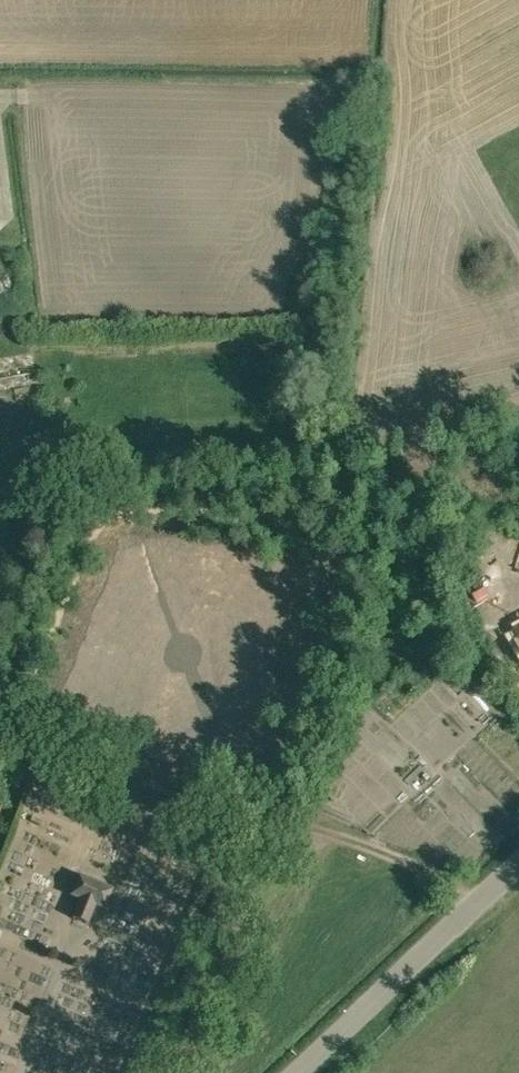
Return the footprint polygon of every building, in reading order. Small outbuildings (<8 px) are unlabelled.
[(104,909),(112,889),(79,876),(71,895),(81,899),(73,919),(87,925),(94,905),(104,909)]
